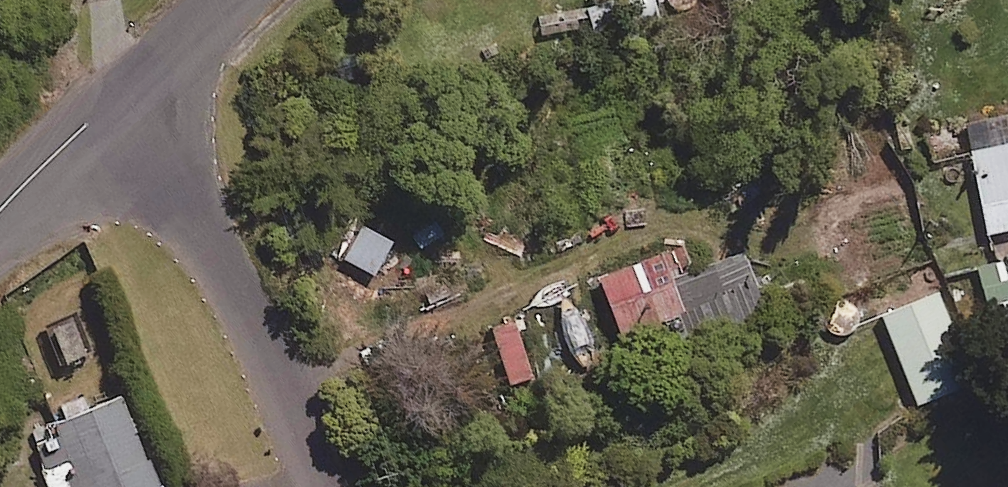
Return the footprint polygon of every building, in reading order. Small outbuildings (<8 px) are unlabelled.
[(966,150),(982,230),(1007,225),(1007,142),(966,150)] [(689,269),(679,243),(593,275),(615,334),(672,313),(683,342),(753,315),(730,254),(689,269)] [(989,318),(1007,313),(1007,249),(972,259),(989,318)] [(971,378),(937,291),(878,314),(912,401),(971,378)] [(73,315),(43,325),(55,362),(85,352),(73,315)] [(117,395),(48,423),(63,460),(38,471),(44,486),(154,486),(117,395)]
